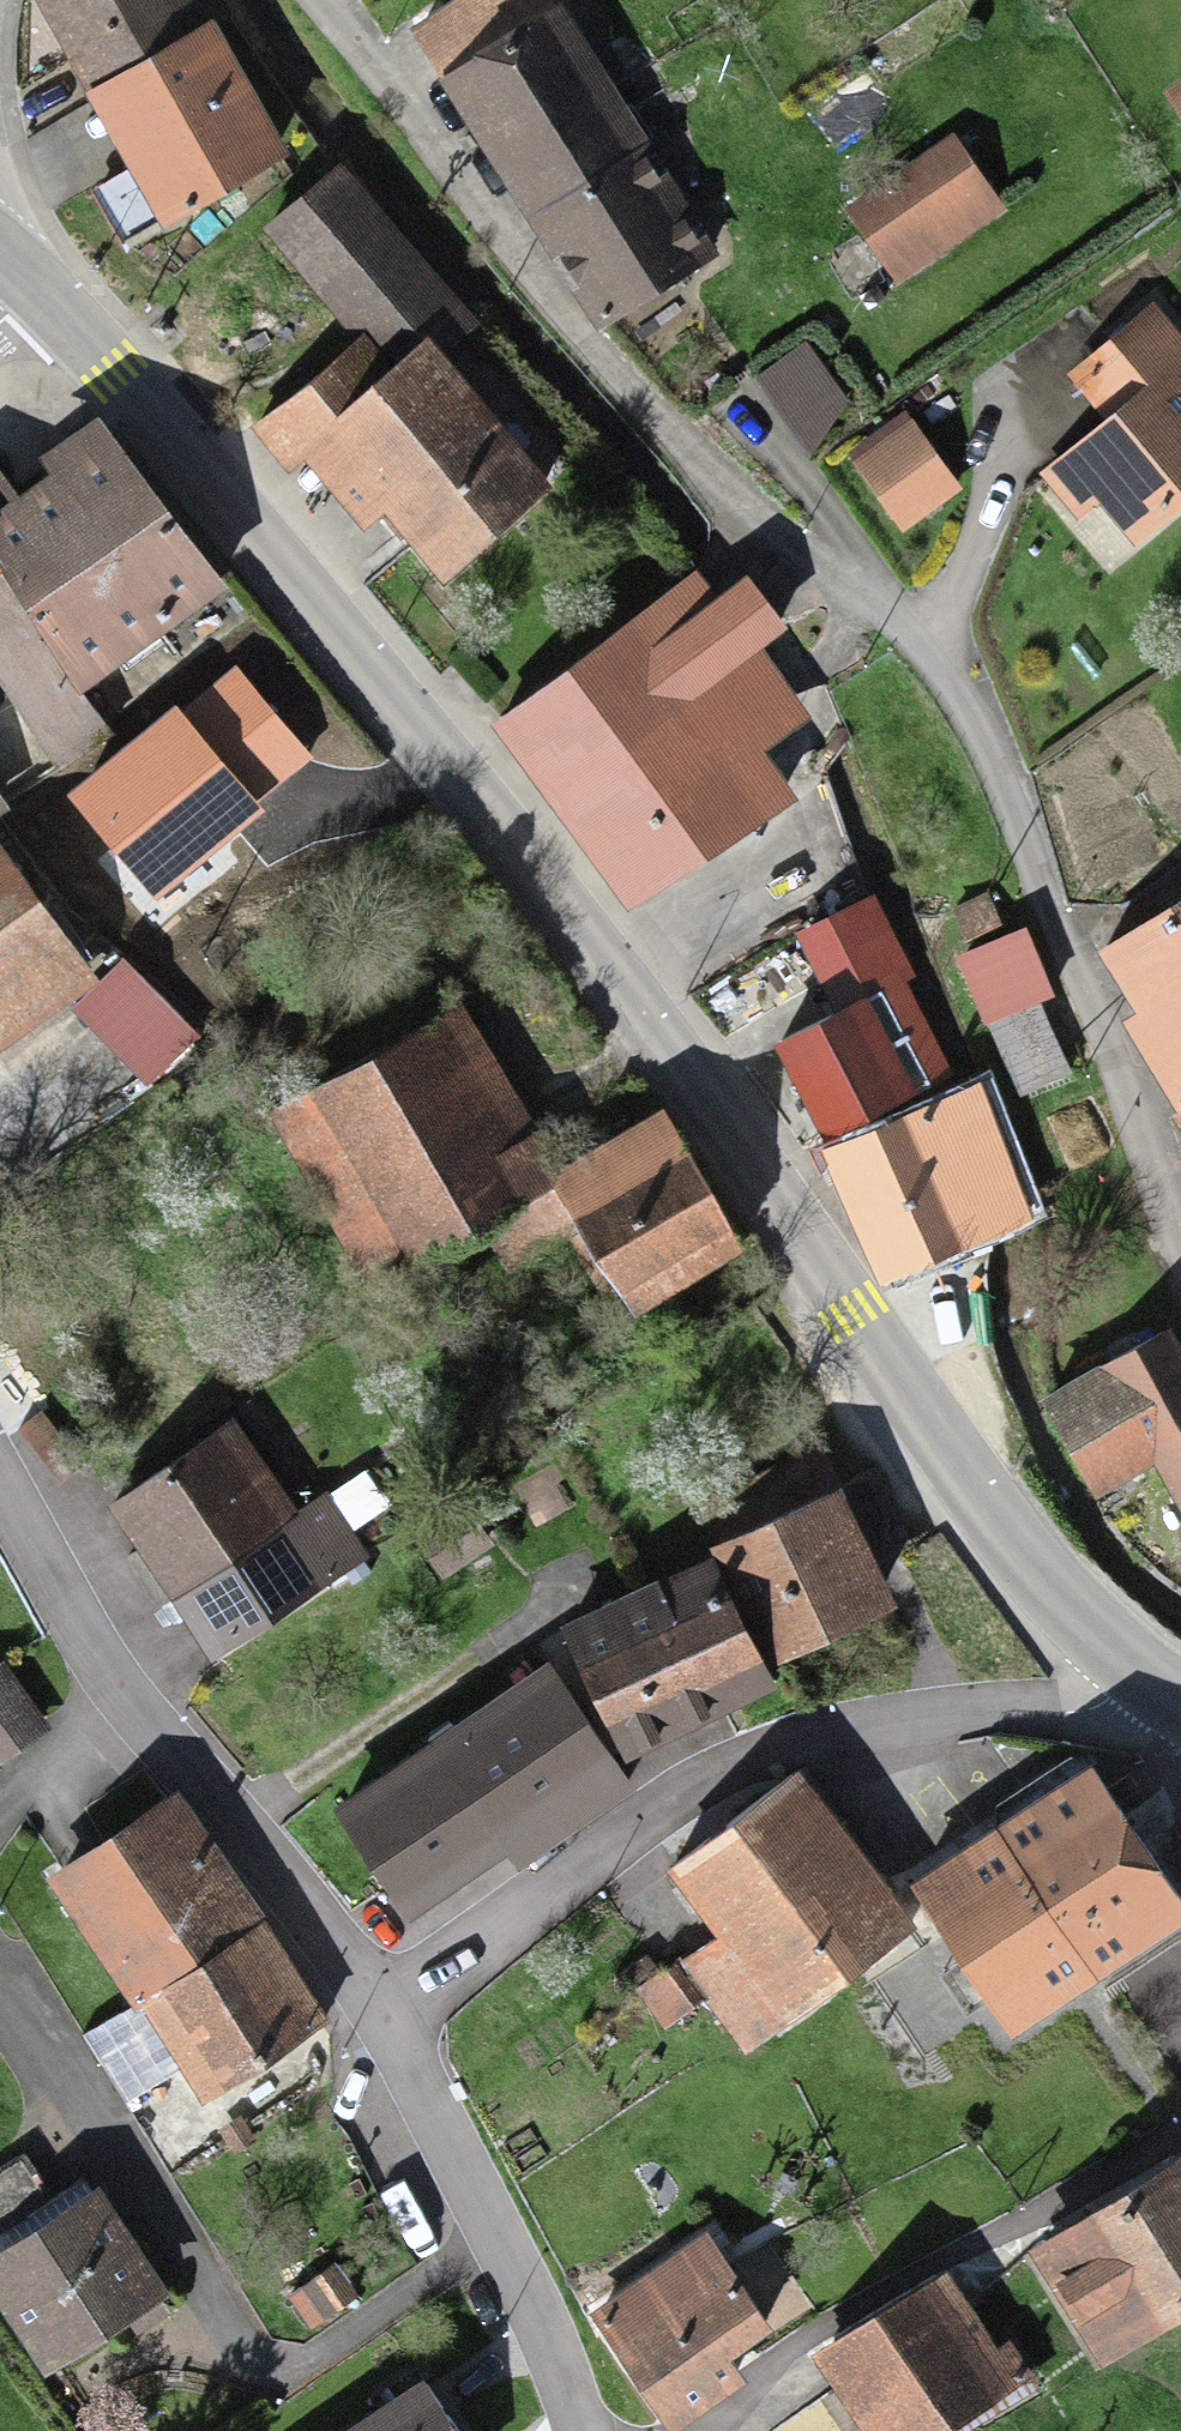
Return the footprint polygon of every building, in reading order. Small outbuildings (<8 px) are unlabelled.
[(205,48),(177,0),(49,0),(34,9),(95,112),(205,48)] [(448,106),(551,35),(527,0),(483,0),(409,51),(448,106)] [(551,35),(448,106),(606,336),(710,265),(551,35)] [(205,48),(95,112),(169,238),(279,173),(205,48)] [(1166,107),(1180,130),(1180,97),(1166,107)] [(1006,209),(955,134),(845,207),(895,282),(1006,209)] [(274,244),(362,357),(397,402),(434,372),(471,344),(348,187),(274,244)] [(1153,302),(1064,377),(1104,424),(1041,477),(1079,521),(1100,504),(1136,547),(1180,509),(1180,379),(1179,377),(1180,375),(1180,334),(1153,302)] [(362,357),(264,434),(354,550),(383,528),(442,604),(550,520),(434,372),(397,402),(362,357)] [(963,490),(904,411),(846,454),(906,534),(963,490)] [(70,699),(209,594),(92,441),(38,482),(50,498),(0,536),(0,608),(70,699)] [(700,594),(505,737),(634,913),(779,808),(752,771),(802,734),(753,667),(772,654),(735,604),(717,617),(700,594)] [(232,661),(66,797),(150,900),(317,763),(232,661)] [(0,876),(0,1057),(86,996),(0,876)] [(796,948),(840,1030),(896,1001),(913,992),(870,910),(796,948)] [(974,965),(1005,953),(989,912),(958,924),(974,965)] [(1109,968),(1148,1030),(1132,1040),(1180,1118),(1180,923),(1109,968)] [(974,965),(965,969),(990,1034),(1050,1010),(1025,945),(1005,953),(974,965)] [(777,1063),(831,1166),(950,1104),(896,1001),(840,1030),(777,1063)] [(457,1024),(273,1131),(375,1305),(559,1197),(457,1024)] [(950,1104),(831,1166),(821,1171),(887,1298),(1036,1220),(969,1094),(950,1104)] [(660,1137),(559,1197),(636,1327),(738,1267),(660,1137)] [(1166,1355),(1054,1424),(1107,1510),(1160,1478),(1180,1511),(1180,1380),(1166,1355)] [(229,1448),(114,1523),(211,1672),(353,1581),(312,1517),(285,1534),(229,1448)] [(712,1580),(761,1685),(891,1625),(838,1510),(707,1571),(712,1580)] [(712,1580),(565,1648),(627,1782),(774,1714),(761,1685),(712,1580)] [(0,1686),(0,1771),(46,1742),(7,1681),(0,1686)] [(546,1692),(335,1830),(403,1934),(614,1797),(546,1692)] [(1088,1794),(914,1899),(1005,2050),(1180,1945),(1088,1794)] [(802,1800),(677,1893),(723,1954),(650,2009),(672,2039),(705,2014),(743,2065),(908,1941),(802,1800)] [(172,1807),(49,1891),(137,2018),(176,2076),(205,2117),(327,2034),(172,1807)] [(176,2076),(137,2018),(92,2048),(132,2106),(176,2076)] [(1032,2272),(1097,2383),(1180,2333),(1180,2211),(1170,2191),(1032,2272)] [(0,2269),(0,2323),(42,2391),(160,2318),(94,2211),(0,2269)] [(596,2331),(672,2430),(692,2430),(785,2361),(702,2251),(596,2331)] [(850,2430),(962,2430),(1011,2400),(950,2304),(821,2385),(850,2430)] [(382,2430),(425,2430),(412,2411),(382,2430)]
